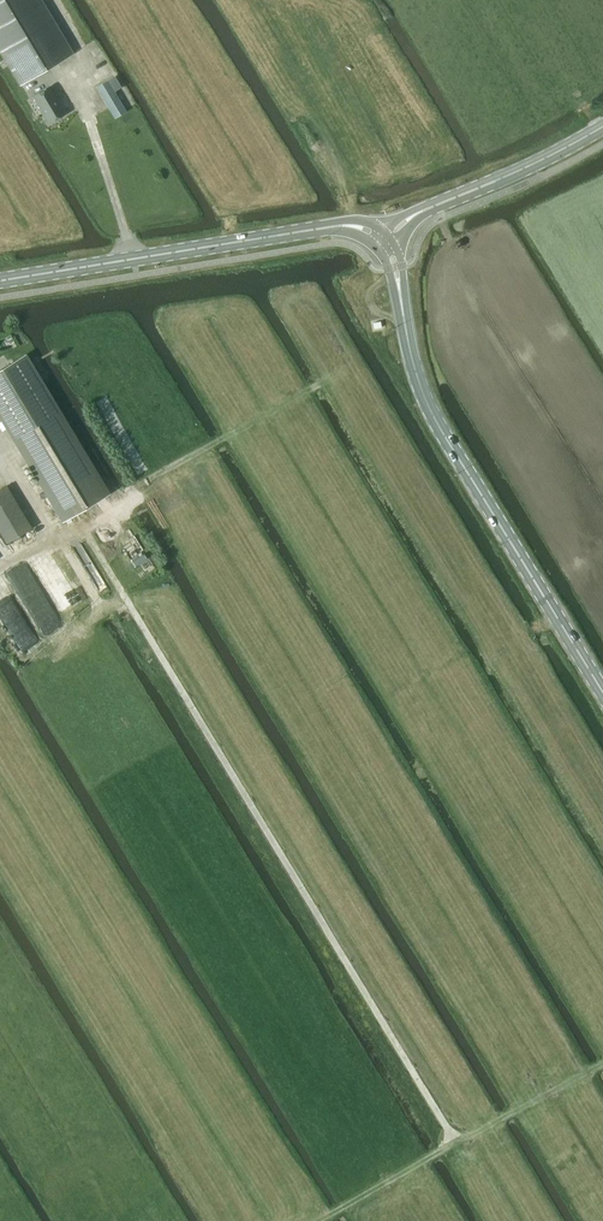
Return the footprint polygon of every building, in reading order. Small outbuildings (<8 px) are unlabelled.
[(20,85),(42,71),(74,53),(43,0),(0,0),(0,50),(20,85)] [(114,78),(98,87),(116,118),(117,117),(118,117),(121,116),(124,114),(124,113),(125,112),(113,91),(120,87),(114,78)] [(45,115),(44,115),(48,122),(49,121),(50,123),(65,114),(49,87),(34,96),(45,115)] [(0,372),(0,414),(64,520),(107,494),(25,357),(0,372)] [(0,491),(0,534),(5,543),(31,527),(7,486),(0,491)] [(0,580),(0,634),(13,656),(36,643),(0,580)]
